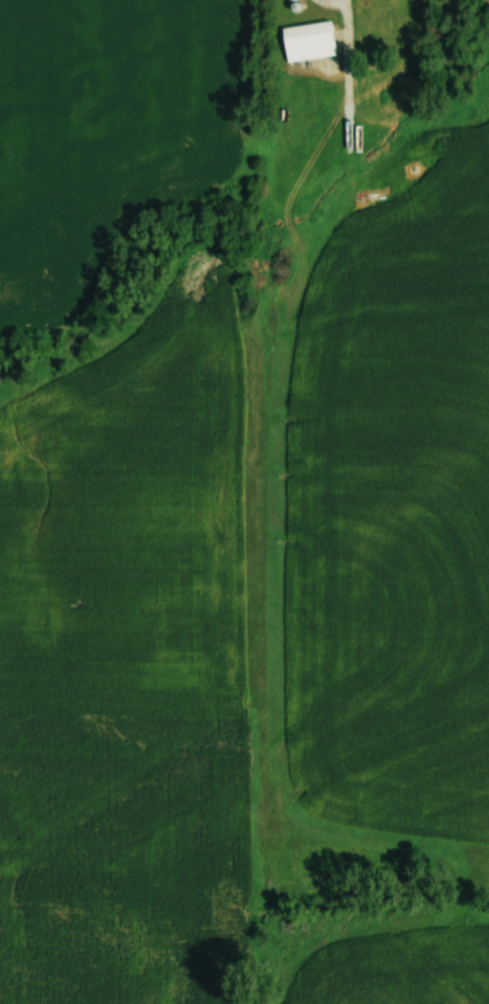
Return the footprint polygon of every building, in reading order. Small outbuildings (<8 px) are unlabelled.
[(282,27),(286,62),(335,56),(330,21),(282,27)]
